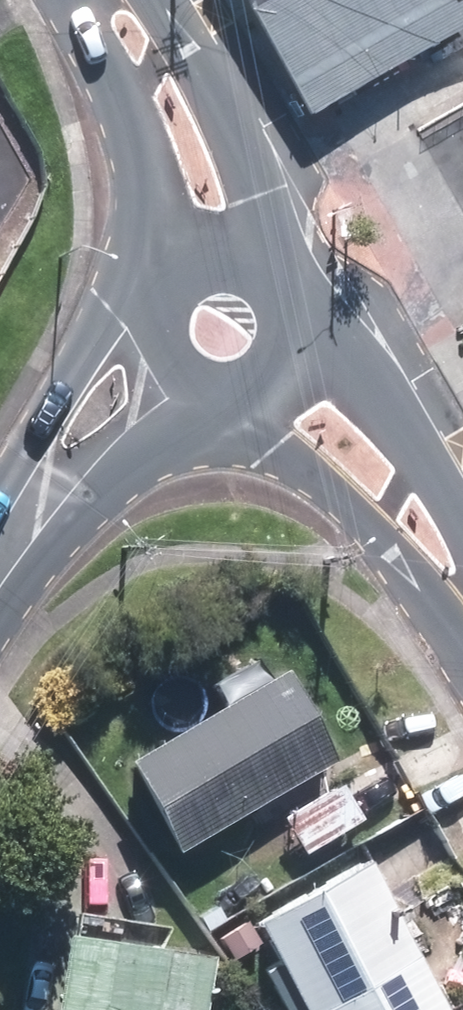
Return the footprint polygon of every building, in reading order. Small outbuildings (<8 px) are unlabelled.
[(321,107),(462,30),(462,0),(262,0),(321,107)] [(130,748),(183,841),(340,749),(287,658),(130,748)] [(283,807),(308,843),(363,807),(340,771),(283,807)] [(364,851),(256,913),(277,954),(264,961),(294,1009),(455,1009),(364,851)] [(212,945),(63,926),(52,1009),(204,1009),(212,945)]
